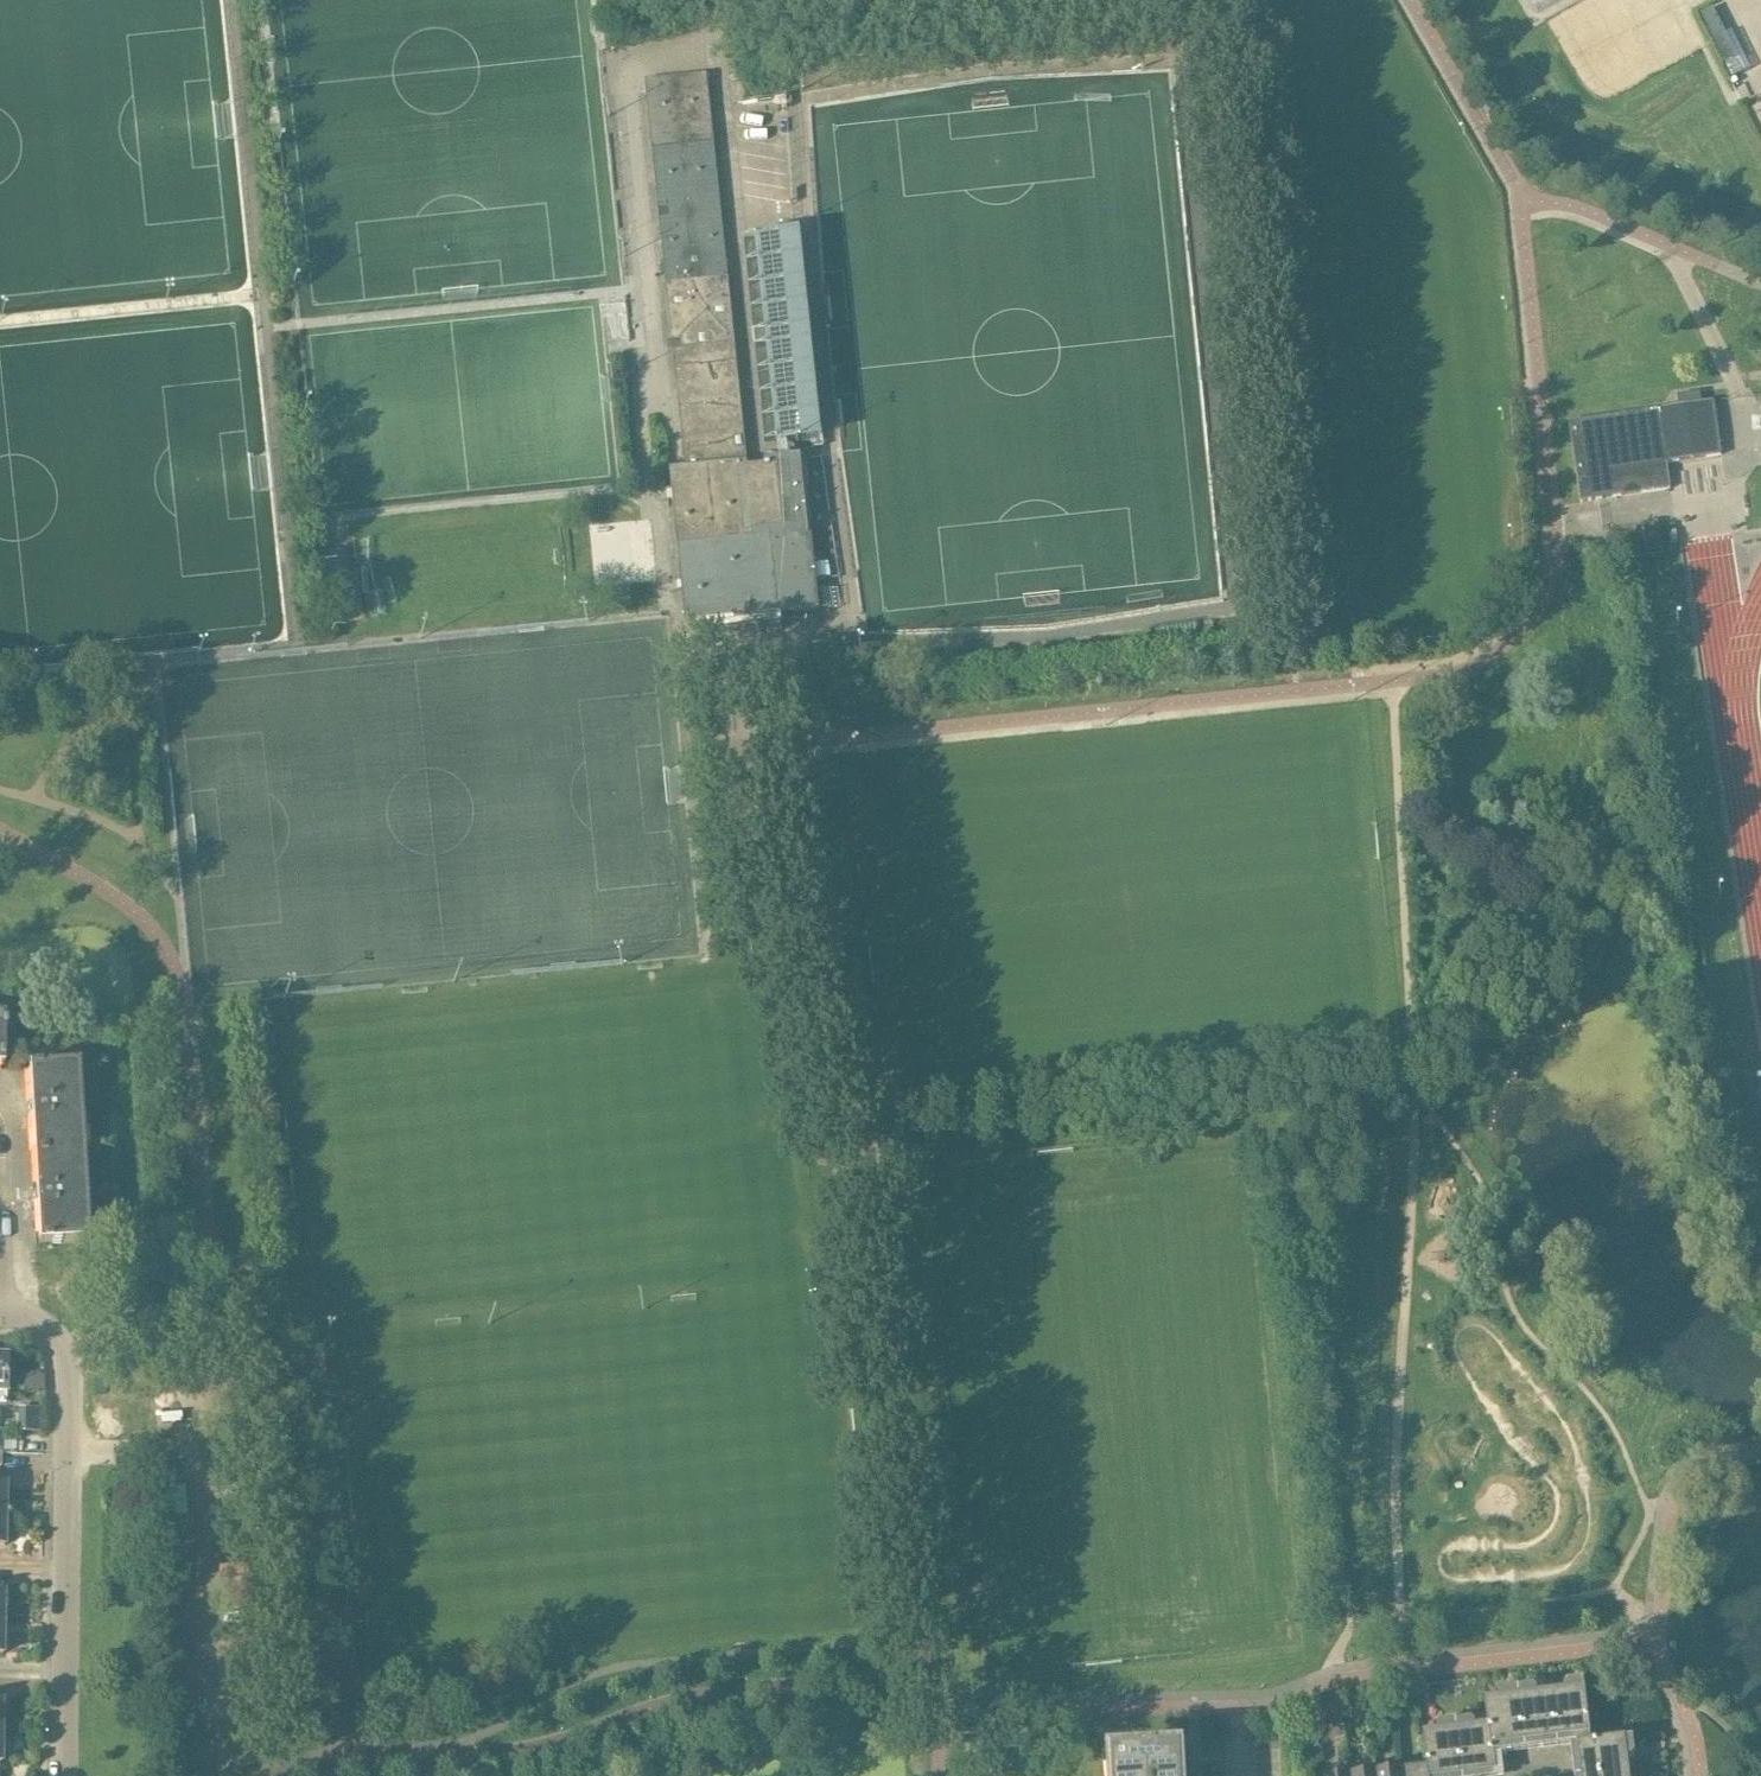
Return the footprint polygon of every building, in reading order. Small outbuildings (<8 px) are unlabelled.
[(1700,14),(1732,78),(1749,70),(1730,31),(1725,34),(1713,8),(1700,14)] [(672,341),(666,341),(667,350),(673,350),(685,468),(670,470),(678,547),(685,623),(819,609),(804,456),(764,460),(765,470),(748,472),(728,277),(707,74),(645,80),(664,263),(661,263),(661,270),(664,269),(672,341)] [(778,237),(771,238),(743,241),(764,446),(780,445),(809,441),(822,440),(812,344),(791,346),(790,334),(810,331),(800,235),(793,236),(778,237)] [(1701,402),(1700,392),(1677,395),(1678,406),(1568,422),(1580,502),(1670,489),(1666,464),(1720,455),(1712,401),(1701,402)] [(821,657),(813,658),(814,667),(822,666),(821,657)] [(29,1118),(31,1118),(36,1193),(33,1193),(34,1205),(36,1205),(38,1244),(88,1241),(78,1064),(28,1067),(31,1105),(28,1106),(29,1118)] [(1740,1088),(1756,1085),(1754,1069),(1737,1072),(1740,1088)] [(25,1374),(25,1389),(44,1390),(44,1374),(25,1374)] [(1591,1743),(1585,1688),(1485,1701),(1487,1723),(1457,1727),(1456,1720),(1441,1721),(1442,1729),(1422,1731),(1426,1766),(1429,1775),(1461,1775),(1496,1771),(1494,1748),(1577,1738),(1581,1775),(1630,1775),(1625,1739),(1591,1743)] [(1112,1759),(1116,1775),(1175,1775),(1174,1756),(1158,1757),(1157,1750),(1141,1751),(1141,1758),(1112,1759)] [(1426,1766),(1401,1769),(1402,1775),(1429,1775),(1426,1766)]
